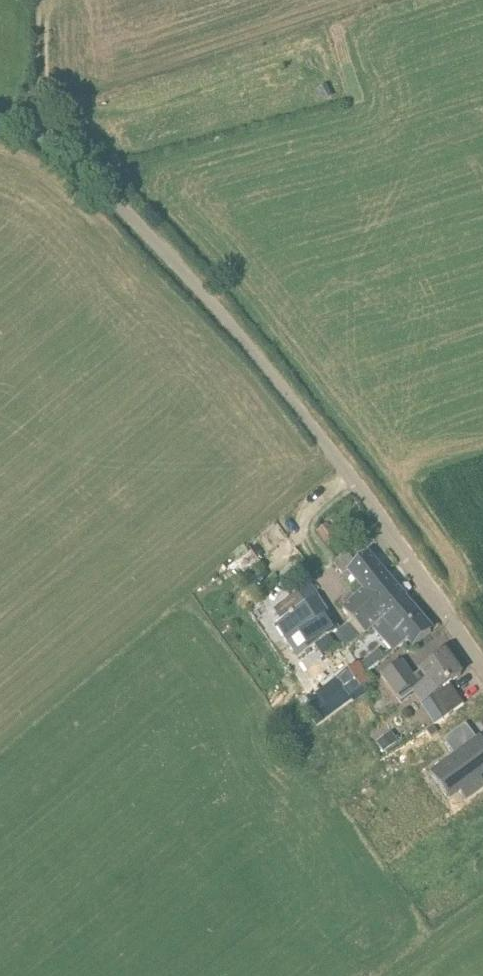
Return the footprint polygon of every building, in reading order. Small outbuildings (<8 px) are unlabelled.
[(327,542),(334,536),(327,526),(319,532),(327,542)] [(415,647),(432,632),(404,600),(406,599),(369,555),(349,572),(365,591),(356,599),(351,594),(339,606),(351,620),(336,633),(348,649),(373,628),(394,652),(409,641),(415,647)] [(278,624),(300,657),(337,631),(316,599),(278,624)] [(405,695),(412,690),(422,704),(429,699),(443,719),(463,705),(449,685),(462,676),(446,654),(414,677),(402,661),(387,672),(400,690),(401,689),(405,695)] [(360,665),(338,680),(350,697),(371,683),(366,675),(360,665)] [(433,726),(426,731),(431,739),(439,734),(433,726)] [(478,742),(466,726),(444,742),(456,758),(432,775),(448,797),(459,789),(466,799),(482,787),(482,783),(477,776),(482,772),(482,742),(481,740),(478,742)] [(392,734),(378,744),(384,753),(398,742),(392,734)]
